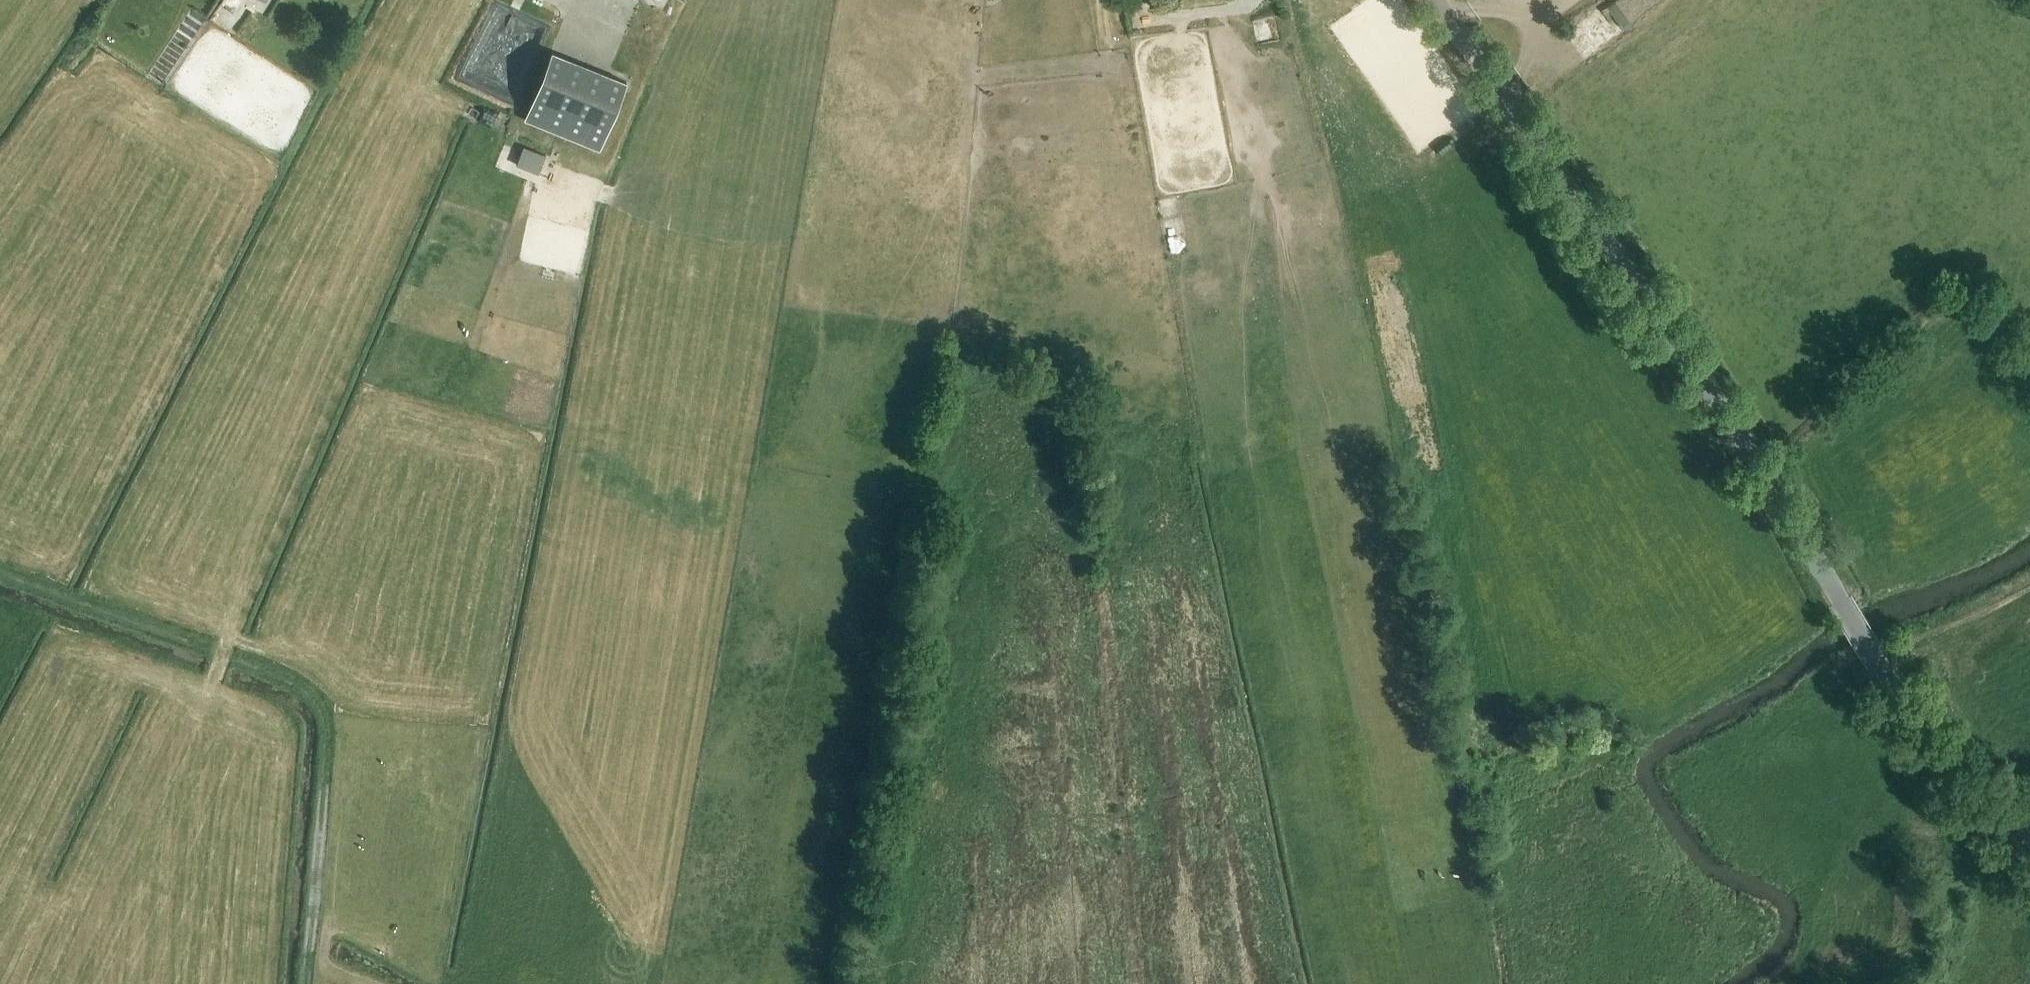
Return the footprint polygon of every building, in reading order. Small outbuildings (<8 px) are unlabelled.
[(1254,21),(1261,41),(1284,33),(1277,13),(1254,21)] [(627,84),(552,54),(525,119),(600,149),(627,84)]
